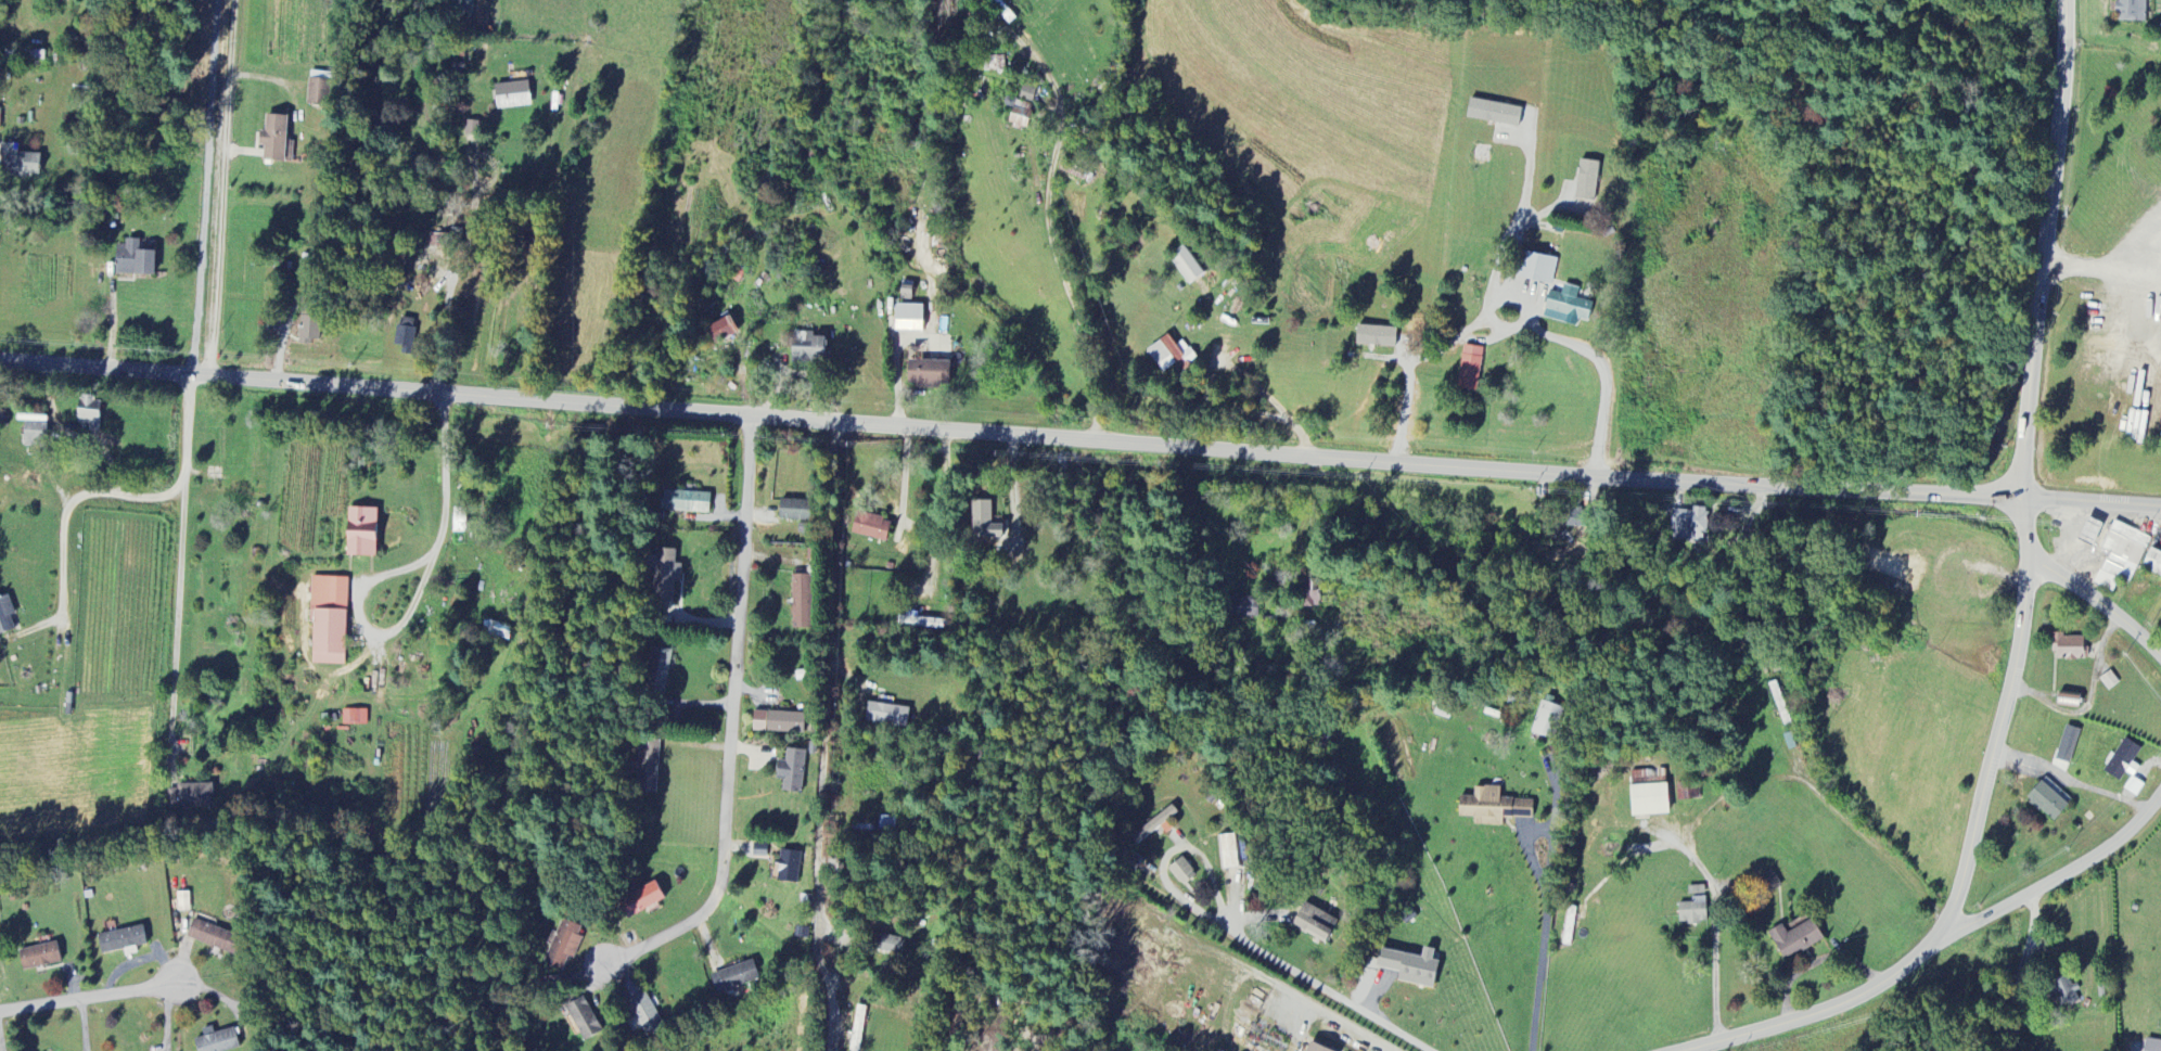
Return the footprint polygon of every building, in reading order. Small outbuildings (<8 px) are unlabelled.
[(1017,19),(1000,0),(986,0),(1010,25),(1017,19)] [(2147,0),(2116,0),(2116,22),(2146,23),(2147,0)] [(983,58),(984,71),(1004,71),(1004,57),(983,58)] [(307,105),(328,105),(329,80),(308,79),(307,105)] [(494,86),(497,110),(530,106),(527,81),(494,86)] [(1019,101),(1032,104),(1035,88),(1022,86),(1019,101)] [(1522,107),(1469,100),(1467,120),(1519,126),(1522,107)] [(1034,107),(1015,101),(1008,125),(1027,131),(1034,107)] [(286,116),(265,115),(264,132),(258,131),(258,147),(263,147),(262,161),(285,162),(286,116)] [(39,154),(17,153),(18,145),(0,144),(0,158),(3,158),(2,176),(38,178),(39,154)] [(1595,201),(1599,163),(1579,160),(1575,199),(1595,201)] [(154,252),(138,251),(138,240),(125,240),(125,246),(116,245),(115,275),(153,276),(154,252)] [(1189,285),(1204,275),(1184,246),(1169,256),(1189,285)] [(1551,286),(1558,260),(1522,251),(1516,277),(1551,286)] [(1549,292),(1543,318),(1577,326),(1579,314),(1590,317),(1594,302),(1577,298),(1580,289),(1563,285),(1561,295),(1549,292)] [(923,332),(923,306),(895,305),(895,332),(923,332)] [(299,343),(318,344),(319,315),(300,315),(299,343)] [(736,331),(728,317),(706,329),(714,343),(736,331)] [(1391,348),(1392,328),(1357,327),(1356,346),(1391,348)] [(792,360),(824,359),(823,335),(791,336),(792,360)] [(1146,350),(1162,373),(1182,360),(1185,366),(1195,359),(1183,341),(1175,347),(1167,336),(1146,350)] [(1476,392),(1484,349),(1464,346),(1456,389),(1476,392)] [(907,384),(915,385),(915,386),(949,387),(950,361),(907,361),(907,384)] [(77,424),(89,424),(88,433),(99,433),(100,398),(78,397),(77,424)] [(23,441),(45,442),(46,425),(24,424),(23,441)] [(661,511),(709,513),(710,493),(662,492),(661,511)] [(779,520),(809,521),(810,502),(780,501),(779,520)] [(991,526),(991,502),(972,502),(972,539),(1002,538),(1002,526),(991,526)] [(346,557),(375,557),(376,509),(347,509),(346,557)] [(1672,509),(1671,540),(1705,541),(1706,510),(1672,509)] [(891,521),(856,512),(851,534),(885,543),(891,521)] [(2095,585),(2114,593),(2119,581),(2130,586),(2150,537),(2113,522),(2102,549),(2109,552),(2095,585)] [(2160,577),(2160,553),(2151,549),(2142,569),(2160,577)] [(675,552),(647,552),(647,572),(653,572),(653,602),(672,602),(673,581),(681,582),(681,565),(675,565),(675,552)] [(791,629),(812,630),(813,576),(792,575),(791,629)] [(347,579),(310,578),(309,625),(312,625),(311,665),(344,666),(347,579)] [(1320,608),(1320,586),(1303,587),(1303,608),(1320,608)] [(14,630),(10,618),(14,616),(6,595),(0,597),(0,635),(14,630)] [(510,641),(512,631),(490,625),(487,636),(510,641)] [(2085,658),(2085,638),(2063,638),(2063,634),(2052,634),(2052,659),(2085,658)] [(672,652),(652,648),(645,689),(664,693),(672,652)] [(2079,708),(2080,697),(2059,695),(2058,706),(2079,708)] [(1533,735),(1547,738),(1554,705),(1539,702),(1533,735)] [(907,728),(909,708),(867,704),(865,724),(907,728)] [(367,726),(367,711),(343,711),(343,726),(367,726)] [(753,733),(804,734),(804,713),(753,713),(753,733)] [(2069,765),(2081,731),(2066,727),(2055,761),(2069,765)] [(2120,783),(2126,773),(2132,777),(2124,790),(2137,798),(2145,785),(2134,778),(2140,768),(2133,764),(2142,749),(2124,739),(2104,773),(2120,783)] [(639,742),(637,794),(657,794),(659,743),(639,742)] [(781,792),(801,794),(805,751),(786,749),(785,761),(778,761),(776,780),(783,781),(781,792)] [(1668,785),(1643,786),(1643,772),(1630,773),(1632,817),(1669,816),(1668,785)] [(2053,823),(2071,804),(2044,779),(2027,799),(2053,823)] [(168,808),(213,807),(212,784),(176,786),(176,790),(167,790),(168,808)] [(1677,787),(1678,801),(1697,800),(1697,786),(1677,787)] [(1532,801),(1500,800),(1500,789),(1474,788),(1474,798),(1459,797),(1458,819),(1474,819),(1474,827),(1503,827),(1503,818),(1532,819),(1532,801)] [(1165,834),(1181,824),(1171,809),(1130,836),(1136,845),(1161,828),(1165,834)] [(1220,836),(1221,870),(1238,870),(1237,836),(1220,836)] [(767,845),(753,845),(752,858),(767,858),(767,845)] [(801,853),(781,850),(777,882),(797,885),(801,853)] [(1197,878),(1183,858),(1168,868),(1181,888),(1197,878)] [(664,901),(655,883),(618,902),(628,920),(664,901)] [(1688,888),(1688,896),(1704,895),(1704,888),(1688,888)] [(191,912),(190,893),(177,893),(177,913),(191,912)] [(1678,925),(1704,925),(1704,898),(1692,898),(1691,904),(1679,904),(1678,925)] [(1292,927),(1326,943),(1333,927),(1323,923),(1326,915),(1303,904),(1292,927)] [(544,964),(562,972),(568,957),(572,959),(585,929),(563,919),(544,964)] [(1782,926),(1768,933),(1784,962),(1823,941),(1812,920),(1786,934),(1782,926)] [(227,951),(231,933),(192,923),(187,941),(227,951)] [(101,955),(146,945),(142,926),(97,936),(101,955)] [(873,950),(900,957),(904,940),(877,934),(873,950)] [(22,971),(61,964),(57,944),(18,950),(22,971)] [(1433,989),(1438,963),(1432,962),(1434,950),(1423,948),(1421,958),(1380,950),(1376,969),(1400,973),(1398,982),(1433,989)] [(716,994),(758,982),(753,963),(710,974),(716,994)] [(2081,1001),(2075,986),(2072,987),(2068,976),(2048,984),(2058,1010),(2081,1001)] [(644,993),(642,995),(634,980),(617,989),(633,1019),(634,1018),(644,1036),(654,1031),(651,1026),(659,1021),(644,993)] [(586,1045),(607,1032),(585,996),(565,1009),(586,1045)] [(854,1007),(852,1050),(863,1050),(865,1007),(854,1007)] [(239,1049),(233,1029),(214,1035),(212,1028),(201,1031),(203,1038),(193,1041),(196,1050),(233,1050),(239,1049)] [(2146,1040),(2145,1050),(2160,1050),(2160,1042),(2146,1040)]
